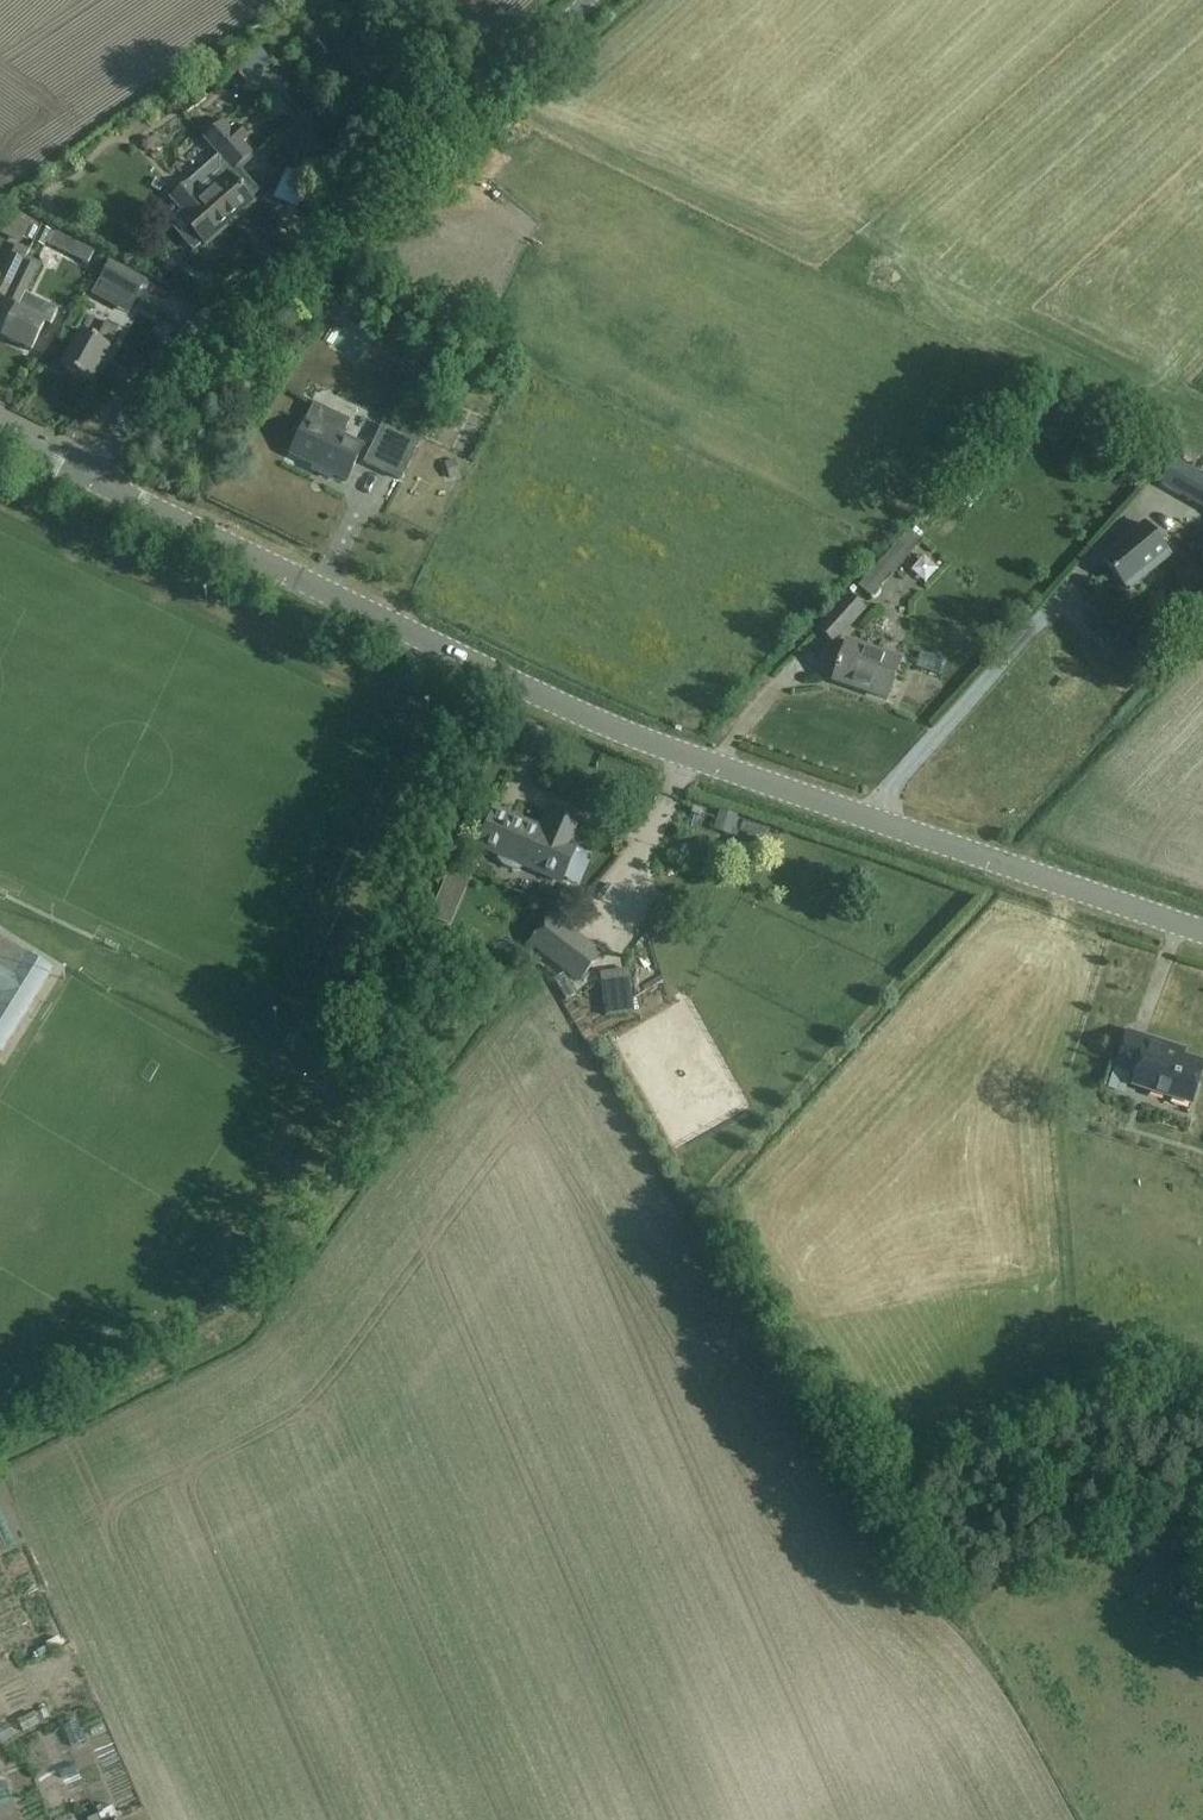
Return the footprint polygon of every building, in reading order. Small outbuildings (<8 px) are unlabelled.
[(272,65),(291,52),(280,36),(261,50),(272,65)] [(289,86),(302,78),(289,56),(276,64),(289,86)] [(205,140),(223,160),(240,170),(251,160),(251,156),(241,145),(246,141),(229,121),(224,125),(223,124),(205,140)] [(190,184),(173,199),(185,213),(180,218),(190,229),(183,235),(183,238),(194,251),(203,243),(206,247),(253,205),(242,192),(244,191),(243,189),(249,183),(240,173),(240,170),(223,160),(222,161),(221,171),(226,177),(202,198),(190,184)] [(95,252),(55,233),(49,245),(89,264),(95,252)] [(6,300),(23,263),(29,250),(17,244),(11,257),(10,257),(0,278),(0,297),(6,300)] [(101,281),(115,289),(136,301),(146,282),(111,262),(101,281)] [(34,268),(23,263),(6,300),(20,306),(40,265),(36,263),(34,268)] [(338,298),(325,318),(335,325),(348,305),(338,298)] [(29,352),(31,352),(45,323),(51,326),(58,311),(40,303),(33,318),(17,310),(3,339),(5,340),(5,339),(29,351),(29,352)] [(81,333),(73,346),(62,367),(91,383),(120,329),(107,323),(97,342),(81,333)] [(363,447),(342,437),(349,422),(315,406),(291,455),(314,466),(313,470),(332,480),(334,476),(347,482),(363,447)] [(376,443),(366,464),(384,473),(401,481),(418,444),(401,436),(383,427),(376,443)] [(1159,485),(1161,486),(1162,485),(1181,496),(1181,497),(1202,510),(1202,477),(1190,470),(1188,472),(1172,463),(1159,485)] [(1126,587),(1129,591),(1170,557),(1145,525),(1102,560),(1125,588),(1126,587)] [(849,598),(835,613),(819,630),(834,645),(865,612),(849,598)] [(846,644),(841,659),(833,682),(888,701),(900,662),(846,644)] [(495,811),(479,847),(497,855),(498,859),(501,862),(504,865),(507,867),(510,868),(514,869),(518,869),(522,869),(525,867),(562,883),(578,846),(575,846),(583,828),(549,813),(541,831),(495,811)] [(580,982),(597,960),(587,953),(591,948),(552,917),(531,944),(580,982)] [(1,1053),(52,970),(26,954),(25,955),(0,939),(0,1053),(1,1053)] [(621,965),(623,991),(652,988),(650,963),(621,965)] [(1120,1057),(1116,1069),(1135,1075),(1131,1089),(1191,1107),(1202,1068),(1202,1066),(1166,1054),(1168,1047),(1128,1034),(1120,1057)] [(22,1765),(6,1772),(17,1798),(33,1791),(22,1765)]
